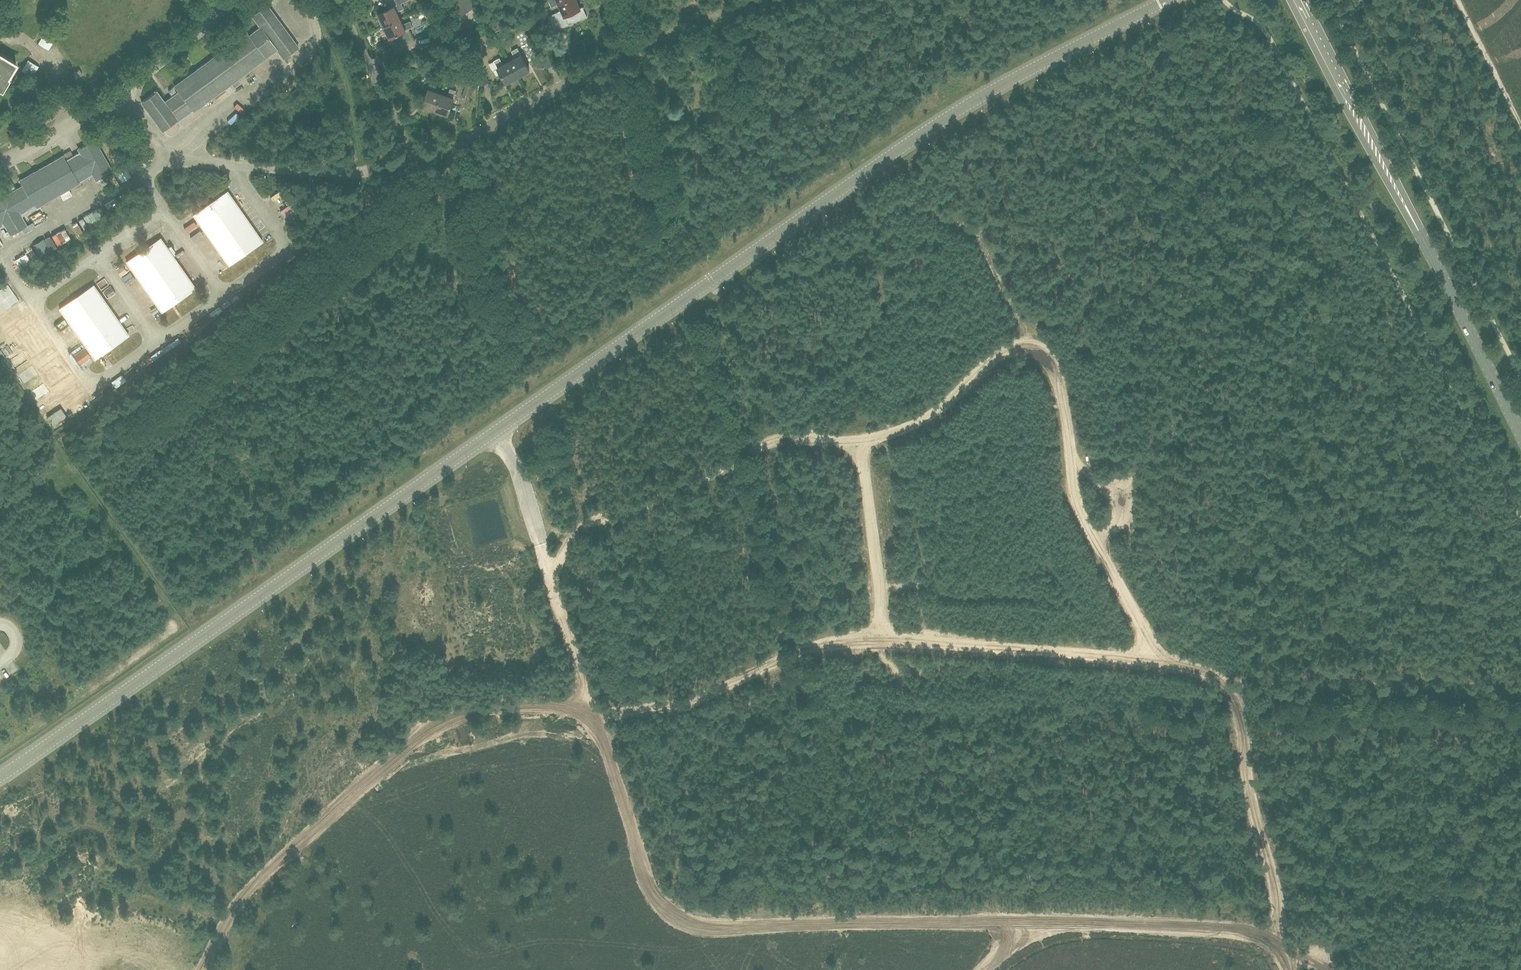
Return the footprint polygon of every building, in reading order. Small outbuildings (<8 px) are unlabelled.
[(377,12),(383,25),(400,17),(397,11),(404,8),(401,3),(406,0),(395,0),(397,4),(394,5),(377,12)] [(549,15),(555,30),(587,15),(583,6),(580,7),(577,0),(564,0),(558,2),(561,9),(555,12),(549,15)] [(433,4),(437,11),(442,9),(439,1),(433,4)] [(174,85),(178,91),(164,101),(156,90),(141,101),(162,130),(177,120),(178,121),(265,57),(276,49),(283,58),(298,47),(266,4),(251,15),(260,26),(248,35),(244,29),(238,34),(240,37),(174,85)] [(400,17),(383,25),(389,37),(405,29),(412,26),(410,20),(403,24),(400,17)] [(496,19),(490,22),(495,30),(500,27),(496,19)] [(439,42),(424,47),(426,53),(442,48),(439,42)] [(515,57),(509,60),(517,76),(530,69),(521,53),(520,53),(517,47),(511,50),(515,57)] [(2,91),(9,79),(9,78),(7,77),(12,70),(16,63),(1,54),(0,56),(0,90),(2,91)] [(517,76),(509,60),(503,63),(500,57),(493,60),(497,67),(498,67),(506,82),(517,76)] [(430,58),(418,60),(420,66),(431,64),(430,58)] [(489,81),(482,67),(474,71),(481,85),(489,81)] [(82,73),(79,68),(70,73),(73,78),(82,73)] [(475,80),(468,77),(462,94),(469,96),(475,80)] [(431,81),(429,88),(428,88),(422,105),(435,109),(441,93),(435,90),(437,83),(431,81)] [(447,95),(441,93),(435,109),(447,114),(453,97),(456,90),(450,88),(447,95)] [(4,223),(10,233),(26,224),(20,214),(21,214),(22,216),(23,216),(26,221),(28,220),(24,215),(25,214),(24,212),(78,181),(92,173),(96,178),(112,169),(94,138),(78,147),(80,150),(65,158),(63,153),(19,178),(22,184),(7,192),(3,185),(0,187),(0,226),(4,223)] [(130,174),(124,164),(115,169),(121,179),(130,174)] [(193,214),(228,264),(262,240),(227,190),(193,214)] [(156,240),(126,261),(161,312),(190,291),(191,292),(194,290),(194,289),(195,288),(160,237),(159,238),(158,237),(155,239),(156,240)] [(93,284),(59,308),(94,359),(129,335),(93,284)]
